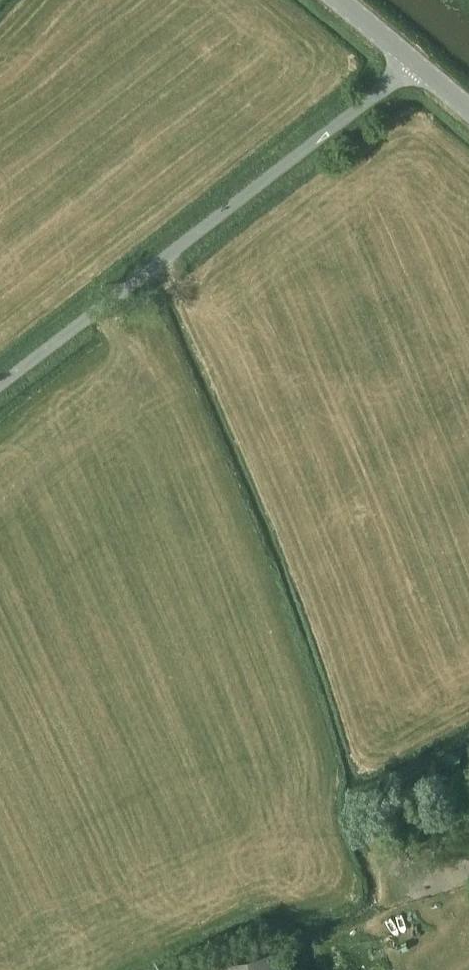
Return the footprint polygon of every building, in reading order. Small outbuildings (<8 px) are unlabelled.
[(287,943),(209,962),(211,969),(293,969),(287,943)]
